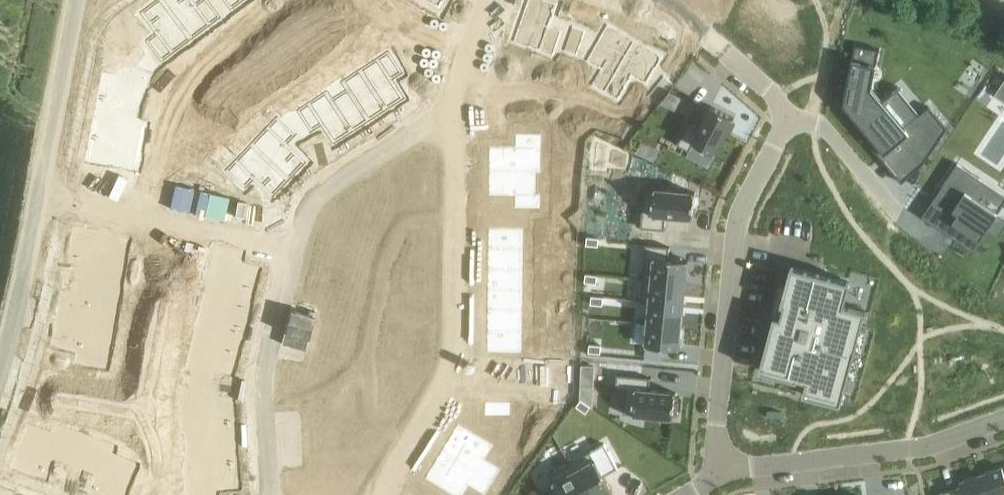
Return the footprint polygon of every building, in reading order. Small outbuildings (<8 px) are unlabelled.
[(188,35),(207,21),(212,29),(224,20),(208,0),(199,7),(193,0),(165,0),(163,1),(188,35)] [(234,12),(245,4),(242,0),(225,0),(234,12)] [(541,0),(531,0),(519,35),(545,44),(542,53),(555,57),(563,34),(551,30),(559,6),(541,0)] [(170,48),(188,35),(163,1),(144,15),(160,37),(150,44),(165,64),(176,56),(170,48)] [(594,88),(607,95),(637,43),(609,27),(593,55),(608,63),(594,88)] [(575,29),(570,44),(582,48),(587,33),(575,29)] [(354,36),(343,42),(348,49),(358,43),(354,36)] [(338,56),(348,49),(343,42),(333,49),(338,56)] [(665,59),(637,43),(607,95),(620,103),(634,78),(649,87),(665,59)] [(861,122),(887,153),(903,139),(924,164),(950,126),(930,103),(905,124),(876,90),(884,49),(859,44),(848,100),(864,119),(861,122)] [(324,65),(314,72),(318,79),(328,72),(324,65)] [(369,81),(389,113),(407,101),(387,69),(369,81)] [(318,79),(314,72),(304,78),(308,85),(318,79)] [(664,97),(674,85),(664,77),(654,89),(664,97)] [(108,80),(104,101),(141,108),(145,87),(108,80)] [(389,113),(369,81),(351,92),(372,124),(389,113)] [(671,91),(662,102),(676,110),(682,97),(671,91)] [(334,103),(355,135),(372,124),(351,92),(334,103)] [(104,101),(100,121),(137,128),(141,108),(104,101)] [(337,147),(355,135),(334,103),(316,115),(337,147)] [(687,125),(676,146),(687,152),(692,143),(715,155),(727,133),(731,135),(736,125),(732,123),(734,119),(710,107),(698,130),(687,125)] [(191,109),(190,117),(202,119),(203,111),(191,109)] [(200,127),(202,119),(190,117),(188,125),(200,127)] [(100,121),(96,141),(133,148),(137,128),(100,121)] [(277,137),(262,154),(292,183),(309,165),(290,147),(298,138),(280,121),(270,131),(277,137)] [(491,149),(491,173),(533,174),(533,151),(543,151),(543,137),(518,137),(518,149),(491,149)] [(129,169),(133,148),(96,141),(92,162),(129,169)] [(179,144),(177,156),(184,158),(187,146),(179,144)] [(275,200),(292,183),(262,154),(246,170),(239,163),(229,174),(248,191),(256,182),(275,200)] [(184,158),(177,156),(174,168),(182,169),(184,158)] [(934,192),(955,206),(943,226),(972,245),(985,223),(997,231),(1003,219),(1003,212),(971,190),(980,174),(955,156),(934,192)] [(533,174),(491,173),(491,197),(517,198),(517,210),(542,210),(542,196),(533,196),(533,174)] [(642,214),(640,227),(664,229),(666,217),(692,220),(694,194),(654,190),(651,215),(642,214)] [(489,251),(525,252),(525,230),(490,230),(490,250),(489,250),(489,251)] [(74,262),(98,266),(95,279),(120,283),(123,269),(113,268),(118,241),(79,233),(74,262)] [(586,238),(586,246),(597,247),(598,239),(586,238)] [(577,241),(577,252),(585,253),(585,241),(577,241)] [(489,251),(489,272),(525,272),(525,252),(489,251)] [(585,265),(585,253),(577,252),(577,264),(585,265)] [(651,281),(686,284),(688,262),(654,259),(651,281)] [(185,276),(192,278),(195,266),(188,264),(185,276)] [(225,264),(219,285),(253,294),(259,273),(225,264)] [(778,317),(773,373),(811,377),(811,375),(821,376),(819,390),(858,393),(867,297),(845,295),(848,271),(787,265),(783,305),(785,305),(784,318),(778,317)] [(490,292),(525,293),(525,272),(489,272),(489,273),(490,273),(490,292)] [(583,275),(583,283),(595,284),(595,276),(583,275)] [(192,278),(185,276),(182,288),(189,290),(192,278)] [(569,281),(569,293),(577,293),(577,281),(569,281)] [(684,306),(686,284),(651,281),(649,303),(684,306)] [(248,313),(253,294),(219,285),(214,305),(249,314),(250,313),(248,313)] [(62,323),(103,331),(108,308),(117,310),(120,296),(95,292),(92,304),(67,299),(62,323)] [(490,313),(524,313),(525,293),(490,292),(490,313)] [(577,305),(577,293),(569,293),(569,305),(577,305)] [(187,298),(179,296),(176,308),(184,310),(187,298)] [(590,305),(602,307),(603,299),(591,297),(590,305)] [(647,324),(681,327),(684,306),(649,303),(647,324)] [(209,325),(244,334),(249,314),(214,305),(209,325)] [(490,313),(489,333),(524,333),(524,313),(490,313)] [(165,322),(162,333),(170,335),(173,324),(165,322)] [(568,334),(576,334),(576,322),(568,322),(568,334)] [(103,331),(62,323),(58,347),(84,352),(81,364),(106,368),(109,355),(99,353),(103,331)] [(679,350),(681,327),(647,324),(645,347),(679,350)] [(244,335),(244,334),(209,325),(204,344),(238,353),(243,335),(244,335)] [(170,335),(162,333),(159,345),(167,347),(170,335)] [(524,355),(524,333),(489,333),(489,354),(524,355)] [(576,334),(568,334),(568,346),(576,346),(576,334)] [(995,335),(995,359),(1003,360),(1003,335),(995,335)] [(238,353),(204,344),(198,365),(232,374),(238,353)] [(589,346),(588,354),(600,355),(601,347),(589,346)] [(583,365),(582,398),(593,405),(595,365),(583,365)] [(634,390),(632,416),(673,420),(673,415),(677,416),(678,404),(674,404),(675,394),(649,391),(650,379),(626,377),(625,389),(634,390)] [(580,401),(576,408),(586,414),(590,408),(580,401)] [(503,404),(487,404),(487,417),(503,417),(503,404)] [(197,429),(235,426),(234,405),(196,407),(197,429)] [(161,419),(162,431),(170,431),(169,419),(161,419)] [(199,449),(236,447),(235,426),(197,429),(199,449)] [(460,426),(444,453),(495,484),(503,471),(479,457),(487,442),(460,426)] [(171,442),(170,431),(162,431),(163,443),(171,442)] [(32,432),(18,470),(46,480),(54,457),(66,461),(74,437),(61,432),(58,441),(32,432)] [(96,494),(127,494),(136,470),(110,460),(113,451),(100,447),(91,470),(103,475),(96,494)] [(236,447),(199,449),(200,469),(238,467),(236,447)] [(444,453),(427,480),(451,494),(456,494),(463,483),(484,494),(489,494),(495,484),(444,453)] [(165,460),(166,472),(174,471),(173,459),(165,460)] [(574,472),(586,494),(609,494),(612,493),(595,461),(574,472)] [(238,467),(200,469),(201,491),(239,488),(238,467)] [(980,476),(987,494),(1003,494),(1003,472),(1003,473),(1002,469),(980,476)] [(175,483),(174,471),(166,472),(167,484),(175,483)] [(574,472),(553,484),(559,494),(586,494),(574,472)] [(980,476),(958,484),(960,488),(941,494),(987,494),(980,476)]
